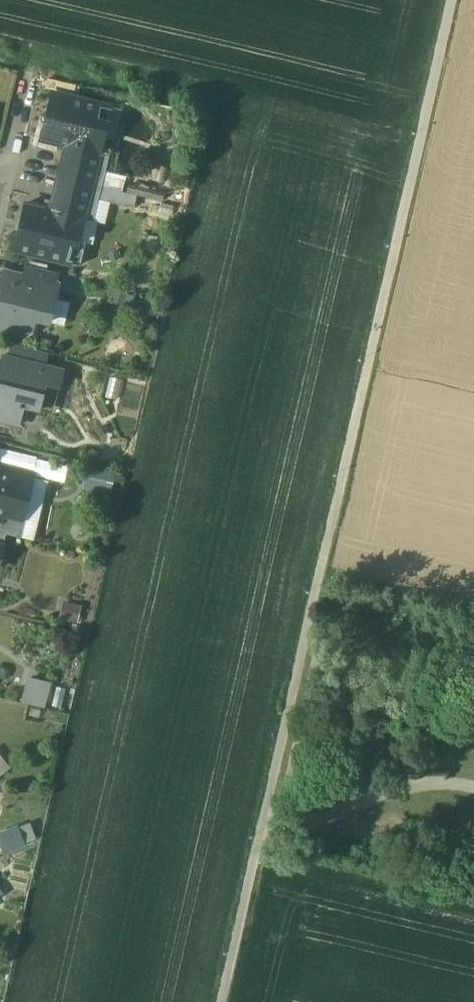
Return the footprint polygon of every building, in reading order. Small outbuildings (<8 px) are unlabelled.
[(105,105),(53,93),(41,139),(67,145),(99,153),(99,152),(106,123),(101,121),(105,105)] [(99,153),(67,145),(59,176),(102,186),(110,154),(99,152),(99,153)] [(102,186),(59,176),(51,210),(83,218),(83,219),(93,221),(98,200),(102,186)] [(165,194),(129,185),(128,193),(137,195),(163,201),(165,194)] [(128,193),(102,186),(98,200),(134,208),(137,195),(128,193)] [(51,210),(26,204),(14,250),(79,266),(85,243),(77,241),(83,219),(83,218),(51,210)] [(25,265),(23,276),(5,272),(0,290),(0,328),(25,335),(31,331),(34,319),(48,322),(57,285),(55,284),(58,273),(25,265)] [(112,305),(124,308),(127,295),(115,292),(112,305)] [(13,345),(10,357),(46,366),(49,353),(13,345)] [(0,369),(0,421),(18,426),(23,407),(38,410),(42,395),(56,398),(59,387),(63,370),(46,366),(10,357),(3,356),(0,369)] [(106,397),(116,400),(121,381),(110,379),(106,397)] [(0,466),(0,521),(1,521),(2,521),(4,515),(22,520),(23,519),(33,474),(0,466)] [(87,471),(84,483),(111,489),(113,477),(87,471)] [(4,515),(2,521),(1,521),(0,526),(0,533),(6,534),(22,538),(26,520),(23,519),(22,520),(4,515)] [(64,603),(60,618),(78,622),(81,607),(64,603)] [(22,703),(45,708),(51,683),(28,677),(22,703)] [(66,690),(56,688),(52,706),(62,708),(66,690)] [(9,767),(0,755),(0,773),(9,767)]
